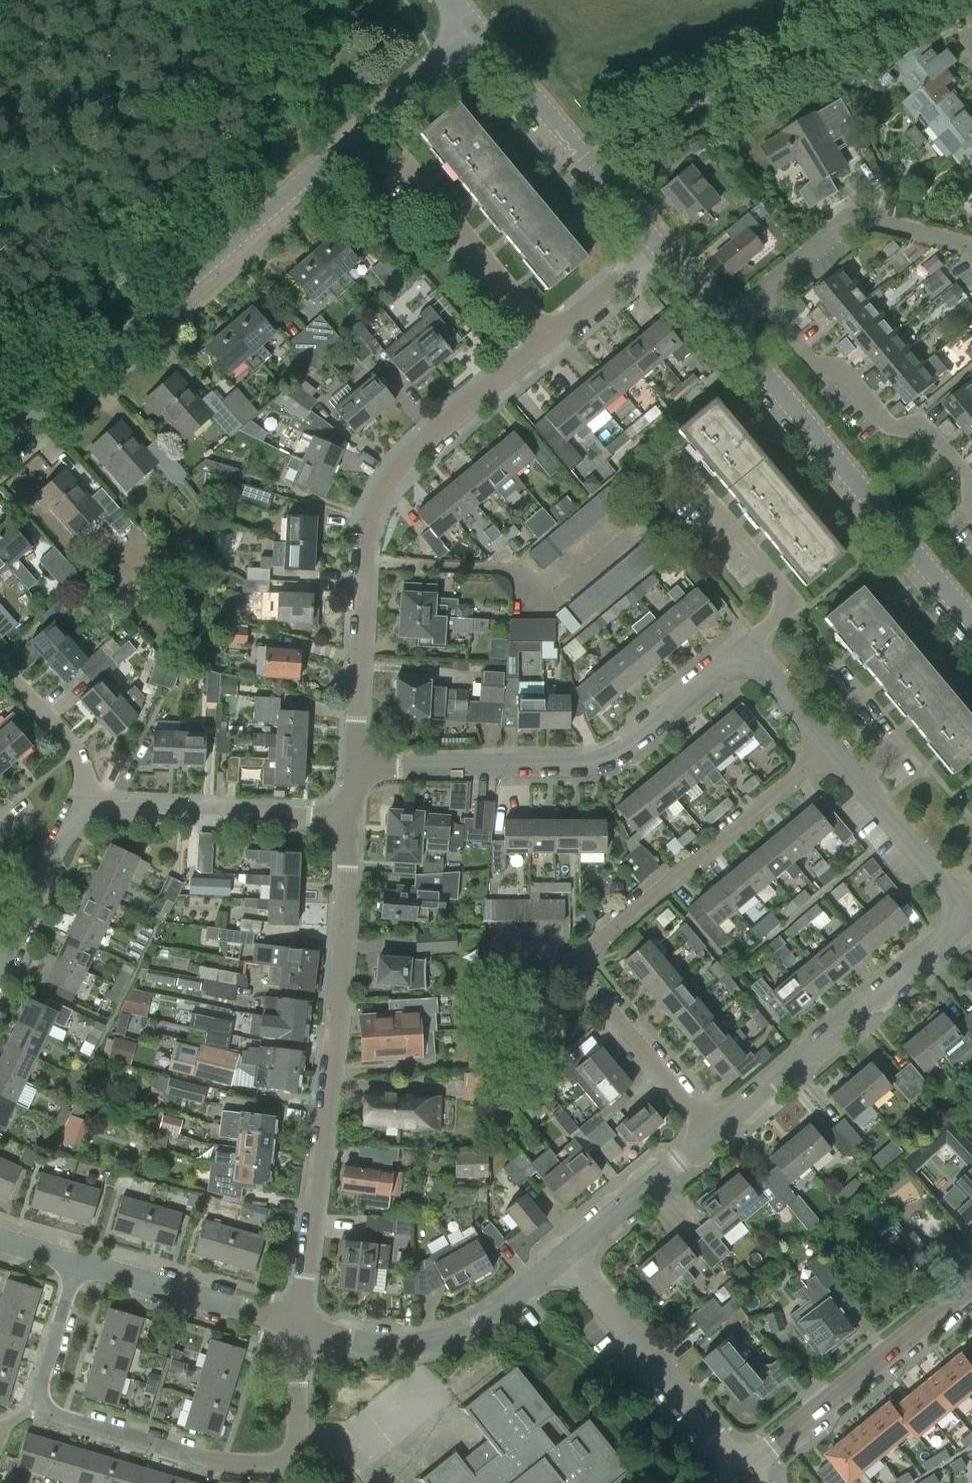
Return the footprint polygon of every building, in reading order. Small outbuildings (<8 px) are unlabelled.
[(903,80),(914,94),(915,95),(946,69),(946,70),(956,61),(948,51),(938,59),(932,51),(920,61),(913,51),(897,64),(908,76),(903,80)] [(921,113),(931,125),(946,113),(939,104),(950,95),(944,87),(954,79),(946,70),(946,69),(915,95),(914,94),(904,103),(916,117),(921,113)] [(878,81),(883,88),(893,81),(888,73),(878,81)] [(842,136),(847,145),(863,136),(841,99),(816,115),(814,113),(784,130),(785,133),(767,144),(780,166),(799,155),(813,178),(800,192),(810,208),(839,191),(829,176),(846,166),(832,143),(842,136)] [(419,133),(462,185),(500,154),(457,102),(419,133)] [(954,151),(971,136),(971,119),(971,120),(965,112),(953,122),(946,113),(931,125),(941,137),(936,141),(948,156),(954,151)] [(905,134),(911,141),(921,133),(915,126),(905,134)] [(921,133),(911,141),(917,148),(927,140),(921,133)] [(954,151),(965,165),(970,161),(971,163),(971,136),(954,151)] [(689,144),(692,153),(705,148),(702,139),(689,144)] [(462,185),(505,237),(543,206),(500,154),(462,185)] [(661,190),(672,203),(676,200),(693,221),(719,200),(690,166),(661,190)] [(955,182),(961,189),(971,181),(965,173),(955,182)] [(961,189),(966,196),(971,191),(971,182),(971,181),(961,189)] [(758,217),(766,210),(759,202),(751,209),(758,217)] [(942,203),(933,211),(940,220),(950,211),(942,203)] [(543,206),(505,237),(549,289),(587,257),(543,206)] [(731,241),(715,254),(731,273),(761,248),(755,240),(764,232),(747,212),(724,232),(731,241)] [(334,236),(312,255),(344,292),(354,283),(343,271),(355,261),(334,236)] [(893,239),(883,248),(890,255),(900,247),(893,239)] [(936,254),(923,264),(931,273),(943,263),(936,254)] [(344,292),(312,255),(291,274),(313,298),(324,288),(335,300),(344,292)] [(370,270),(392,296),(408,282),(386,256),(370,270)] [(815,291),(829,307),(858,283),(844,267),(815,291)] [(936,273),(924,283),(931,292),(944,282),(936,273)] [(842,323),(871,299),(858,283),(829,307),(825,311),(829,317),(834,318),(836,316),(842,323)] [(951,288),(941,296),(950,307),(960,299),(951,288)] [(842,323),(856,339),(885,315),(871,299),(842,323)] [(962,318),(971,310),(971,305),(968,300),(956,310),(962,318)] [(809,314),(814,320),(825,311),(820,305),(809,314)] [(422,321),(403,337),(431,370),(451,353),(438,338),(448,329),(429,307),(418,316),(422,321)] [(250,309),(229,328),(260,364),(270,356),(260,344),(272,334),(250,309)] [(825,311),(814,320),(819,326),(829,317),(825,311)] [(319,315),(303,329),(325,354),(341,340),(319,315)] [(659,319),(640,335),(661,360),(669,353),(677,362),(696,346),(671,315),(662,323),(659,319)] [(856,339),(869,355),(898,331),(885,315),(856,339)] [(360,323),(350,332),(370,354),(380,346),(360,323)] [(260,364),(229,328),(208,346),(230,371),(241,361),(252,372),(260,364)] [(325,354),(303,329),(288,342),(310,368),(325,354)] [(869,355),(882,371),(911,347),(898,331),(869,355)] [(370,354),(350,332),(341,340),(360,363),(370,354)] [(640,335),(621,352),(642,376),(661,360),(640,335)] [(423,376),(431,370),(403,337),(385,352),(412,386),(414,384),(417,388),(426,380),(423,376)] [(836,347),(841,352),(852,343),(847,338),(836,347)] [(852,343),(841,352),(845,358),(856,348),(852,343)] [(896,387),(925,363),(911,347),(882,371),(878,375),(883,381),(884,382),(887,381),(889,380),(896,387)] [(621,352),(603,368),(623,392),(642,376),(621,352)] [(925,363),(896,387),(909,404),(948,372),(934,355),(925,363)] [(603,368),(584,383),(604,408),(623,392),(603,368)] [(863,379),(867,384),(878,375),(873,370),(863,379)] [(220,402),(220,401),(211,391),(199,401),(176,374),(150,397),(184,437),(209,416),(228,439),(242,426),(220,402)] [(692,374),(681,383),(688,391),(699,382),(692,374)] [(878,375),(867,384),(872,390),(883,381),(878,375)] [(373,376),(353,393),(374,417),(394,401),(373,376)] [(957,420),(971,408),(971,380),(944,404),(957,420)] [(292,382),(281,392),(308,412),(317,401),(292,382)] [(584,383),(564,400),(585,424),(604,408),(584,383)] [(688,391),(681,383),(668,395),(674,403),(688,391)] [(236,388),(220,401),(220,402),(242,426),(242,427),(258,413),(236,388)] [(308,412),(281,392),(271,401),(300,423),(308,412)] [(374,417),(353,393),(334,409),(355,434),(374,417)] [(676,429),(719,481),(757,450),(714,398),(676,429)] [(585,424),(564,400),(545,417),(557,432),(545,442),(570,470),(582,460),(565,440),(575,433),(581,440),(591,431),(585,424)] [(889,411),(894,416),(905,408),(900,402),(889,411)] [(655,405),(643,415),(650,423),(661,413),(655,405)] [(957,420),(970,436),(971,435),(971,408),(957,420)] [(650,423),(643,415),(630,426),(636,434),(650,423)] [(937,427),(942,433),(953,424),(948,418),(937,427)] [(144,450),(120,423),(90,450),(124,490),(153,464),(173,487),(187,475),(156,439),(144,450)] [(953,424),(942,433),(947,438),(958,429),(953,424)] [(302,460),(302,461),(332,474),(342,451),(301,432),(291,455),(302,460)] [(513,433),(493,449),(513,474),(533,458),(549,477),(559,469),(540,446),(531,454),(513,433)] [(604,448),(610,456),(623,446),(616,438),(604,448)] [(493,449),(474,465),(495,489),(513,474),(493,449)] [(719,481),(763,533),(801,501),(757,450),(719,481)] [(193,469),(235,482),(238,469),(221,464),(224,455),(213,452),(205,459),(193,469)] [(321,497),(332,474),(302,461),(302,460),(291,455),(285,467),(297,472),(291,484),(321,497)] [(474,465),(455,481),(476,505),(495,489),(474,465)] [(39,494),(74,534),(98,513),(118,536),(132,524),(101,488),(89,499),(65,471),(39,494)] [(476,505),(455,481),(436,497),(457,521),(476,505)] [(600,487),(596,482),(588,481),(583,485),(591,494),(600,487)] [(611,483),(603,490),(617,507),(626,500),(611,483)] [(238,501),(268,510),(273,493),(243,484),(238,501)] [(603,490),(594,497),(609,514),(617,507),(603,490)] [(565,495),(548,509),(557,520),(574,506),(565,495)] [(457,521),(436,497),(417,513),(429,528),(419,537),(438,559),(448,551),(437,537),(457,521)] [(594,497),(587,503),(601,521),(609,514),(594,497)] [(801,501),(763,533),(806,585),(844,553),(801,501)] [(587,503),(579,510),(593,527),(601,521),(587,503)] [(579,510),(570,517),(585,534),(593,527),(579,510)] [(285,541),(284,543),(314,544),(316,518),(286,516),(285,541)] [(570,517),(562,524),(576,541),(585,534),(570,517)] [(0,529),(0,557),(17,578),(29,590),(37,583),(16,558),(27,548),(6,523),(0,529)] [(562,524),(554,531),(568,548),(576,541),(562,524)] [(513,525),(501,535),(507,543),(519,532),(513,525)] [(554,531),(545,538),(559,555),(568,548),(554,531)] [(642,542),(656,560),(657,560),(668,550),(652,531),(640,541),(642,542)] [(507,543),(501,535),(488,545),(494,553),(507,543)] [(545,538),(538,545),(552,562),(559,555),(545,538)] [(313,570),(314,544),(284,543),(285,541),(273,541),(272,557),(259,557),(259,568),(247,568),(246,579),(269,580),(269,568),(313,570)] [(642,542),(635,550),(649,566),(656,560),(642,542)] [(67,562),(76,554),(66,543),(57,551),(67,562)] [(552,562),(538,545),(528,553),(542,570),(552,562)] [(38,561),(60,586),(76,572),(72,568),(67,562),(57,551),(54,547),(38,561)] [(635,550),(627,556),(641,574),(649,566),(635,550)] [(72,568),(76,572),(80,577),(95,564),(87,555),(72,568)] [(627,556),(618,563),(632,581),(641,574),(627,556)] [(0,557),(0,578),(7,586),(17,578),(0,557)] [(618,563),(610,570),(624,588),(632,581),(618,563)] [(233,589),(236,583),(239,577),(212,564),(207,576),(233,589)] [(668,595),(676,605),(697,630),(717,613),(726,605),(694,567),(684,575),(695,589),(686,597),(678,587),(668,595)] [(610,570),(601,578),(615,595),(624,588),(610,570)] [(638,585),(645,592),(657,582),(651,574),(638,585)] [(601,578),(593,584),(608,601),(615,595),(601,578)] [(268,582),(242,581),(242,586),(242,592),(268,593),(268,582)] [(401,593),(400,614),(445,617),(468,619),(468,605),(456,604),(456,601),(436,600),(436,595),(436,584),(401,582),(400,592),(401,593)] [(593,584),(586,591),(599,608),(608,601),(593,584)] [(823,618),(866,669),(904,638),(861,586),(823,618)] [(586,591),(577,598),(591,615),(599,608),(586,591)] [(312,595),(278,593),(277,621),(294,622),(294,627),(316,629),(317,609),(311,609),(312,595)] [(625,596),(613,606),(619,613),(631,604),(625,596)] [(591,615),(577,598),(567,606),(581,623),(591,615)] [(34,657),(38,653),(46,662),(71,640),(54,622),(67,610),(59,600),(36,620),(44,630),(29,643),(30,644),(26,647),(34,657)] [(1,638),(17,624),(0,604),(0,637),(1,638)] [(676,605),(657,621),(678,646),(697,630),(676,605)] [(619,613),(613,606),(600,616),(606,624),(619,613)] [(445,617),(400,614),(399,636),(417,637),(416,647),(444,648),(445,631),(488,633),(488,620),(468,619),(445,617)] [(522,642),(522,620),(508,620),(507,642),(522,642)] [(533,620),(522,620),(522,642),(532,642),(533,620)] [(532,642),(540,642),(543,642),(544,620),(533,620),(532,642)] [(544,620),(543,642),(554,642),(554,620),(544,620)] [(657,621),(638,636),(659,661),(678,646),(657,621)] [(594,622),(574,638),(581,646),(600,630),(594,622)] [(224,643),(246,645),(247,628),(226,626),(224,643)] [(638,636),(619,653),(640,678),(659,661),(638,636)] [(581,646),(574,638),(562,648),(568,656),(581,646)] [(866,669),(909,721),(947,690),(904,638),(866,669)] [(78,668),(87,678),(109,658),(100,648),(87,659),(71,640),(46,662),(63,681),(78,668)] [(528,650),(540,650),(540,642),(532,642),(522,642),(507,642),(507,650),(519,650),(519,652),(528,653),(528,650)] [(540,642),(540,650),(540,659),(557,659),(557,649),(554,648),(554,642),(543,642),(540,642)] [(299,667),(300,650),(265,647),(263,676),(298,678),(298,677),(302,677),(303,668),(299,667)] [(619,653),(600,669),(621,694),(640,678),(619,653)] [(148,683),(161,686),(170,658),(157,654),(148,683)] [(79,699),(96,719),(120,697),(114,691),(120,686),(109,674),(117,667),(109,658),(87,678),(94,686),(79,699)] [(170,658),(161,686),(172,690),(181,662),(170,658)] [(621,694),(600,669),(580,685),(601,710),(621,694)] [(207,670),(205,703),(218,703),(219,695),(220,679),(220,674),(207,670)] [(480,671),(478,702),(502,703),(503,678),(504,672),(480,671)] [(397,676),(395,698),(467,701),(467,690),(446,689),(446,687),(429,686),(430,678),(397,676)] [(542,696),(542,695),(542,682),(518,681),(518,679),(503,678),(502,703),(500,724),(500,727),(517,727),(517,729),(542,729),(542,728),(542,696)] [(237,680),(220,679),(219,695),(236,696),(237,680)] [(96,719),(113,738),(138,716),(144,698),(134,686),(120,697),(96,719)] [(909,721),(953,773),(971,757),(971,719),(947,690),(909,721)] [(542,696),(542,728),(568,728),(568,696),(542,696)] [(277,723),(277,735),(305,737),(306,711),(280,710),(280,698),(254,697),(253,722),(277,723)] [(467,701),(395,698),(394,718),(427,720),(427,719),(444,720),(444,712),(454,713),(454,712),(465,713),(465,723),(500,724),(502,703),(478,702),(467,701)] [(731,711),(712,727),(732,752),(752,736),(763,749),(773,741),(754,718),(744,726),(731,711)] [(12,763),(32,746),(23,736),(29,730),(13,712),(0,724),(0,750),(12,763)] [(712,727),(692,744),(712,769),(732,752),(712,727)] [(152,764),(178,765),(179,732),(153,731),(152,764)] [(216,753),(228,754),(229,732),(217,731),(216,753)] [(179,732),(178,765),(203,766),(204,733),(179,732)] [(276,748),(275,759),(304,760),(305,737),(277,735),(252,734),(251,746),(264,746),(264,747),(276,748)] [(692,744),(673,759),(694,784),(705,775),(713,786),(721,779),(712,769),(692,744)] [(12,763),(0,750),(0,774),(12,763)] [(303,785),(304,760),(275,759),(230,757),(226,761),(225,782),(238,782),(238,767),(262,768),(261,786),(288,787),(288,784),(303,785)] [(673,759),(654,775),(675,800),(685,791),(693,801),(702,794),(694,784),(673,759)] [(654,775),(635,791),(656,816),(675,800),(654,775)] [(740,786),(747,793),(759,783),(753,775),(740,786)] [(656,816),(635,791),(616,807),(642,838),(661,822),(656,816)] [(727,797),(714,808),(720,816),(733,805),(727,797)] [(455,824),(449,816),(422,814),(422,813),(388,811),(388,814),(386,815),(385,823),(388,824),(387,835),(432,838),(447,839),(490,842),(493,802),(475,801),(473,818),(464,817),(463,825),(455,824)] [(823,820),(810,805),(791,821),(812,846),(831,830),(842,843),(852,835),(833,812),(823,820)] [(720,816),(714,808),(702,818),(709,825),(720,816)] [(529,853),(529,820),(504,820),(504,841),(491,840),(491,870),(504,870),(504,853),(529,853)] [(554,820),(529,820),(529,853),(554,853),(554,820)] [(579,820),(554,820),(554,853),(579,853),(579,820)] [(604,820),(579,820),(579,853),(604,853),(604,820)] [(791,821),(771,838),(792,863),(793,862),(812,846),(791,821)] [(676,840),(683,847),(695,836),(689,829),(676,840)] [(420,849),(431,850),(432,838),(387,835),(386,847),(384,848),(383,855),(385,857),(385,860),(419,862),(420,849)] [(792,863),(771,838),(752,853),(773,878),(783,870),(791,879),(801,871),(793,862),(792,863)] [(109,844),(98,867),(128,881),(139,858),(109,844)] [(640,844),(630,852),(649,875),(659,867),(640,844)] [(197,847),(196,870),(200,873),(211,874),(212,848),(197,847)] [(270,865),(270,873),(298,875),(299,852),(284,852),(284,847),(274,847),(274,851),(258,850),(258,851),(246,850),(246,860),(258,860),(258,864),(270,865)] [(649,875),(630,852),(620,860),(639,883),(649,875)] [(752,853),(733,869),(754,894),(773,878),(752,853)] [(423,862),(422,874),(442,873),(442,864),(423,862)] [(98,867),(88,889),(118,903),(128,881),(98,867)] [(817,878),(824,886),(836,876),(830,868),(817,878)] [(733,869),(714,885),(735,910),(754,894),(733,869)] [(379,910),(382,913),(381,917),(415,919),(416,910),(444,912),(445,899),(457,900),(459,872),(414,874),(414,887),(397,886),(396,895),(383,894),(382,902),(380,904),(379,910)] [(269,886),(269,898),(297,900),(298,875),(270,873),(270,875),(258,875),(245,874),(245,884),(257,885),(269,886)] [(903,897),(885,874),(874,883),(885,897),(866,912),(887,938),(907,921),(894,905),(903,897)] [(167,876),(158,894),(166,898),(167,899),(166,900),(173,903),(177,896),(183,883),(167,876)] [(225,878),(187,876),(186,891),(224,894),(225,878)] [(553,893),(553,882),(538,882),(538,893),(553,893)] [(570,882),(553,882),(553,893),(570,893),(570,882)] [(829,893),(842,908),(854,898),(842,882),(829,893)] [(735,910),(714,885),(695,901),(716,926),(735,910)] [(88,889),(77,912),(107,926),(118,903),(88,889)] [(804,889),(791,900),(797,908),(810,897),(804,889)] [(166,898),(158,894),(151,909),(159,914),(166,900),(167,899),(166,898)] [(297,900),(269,898),(269,899),(243,898),(243,907),(256,908),(256,910),(268,910),(267,924),(296,926),(297,900)] [(552,900),(552,923),(564,923),(564,899),(552,900)] [(482,922),(496,923),(496,900),(485,900),(482,922)] [(496,923),(507,922),(507,900),(496,900),(496,923)] [(507,922),(519,923),(519,900),(507,900),(507,922)] [(519,923),(530,923),(530,900),(519,900),(519,923)] [(530,923),(541,923),(541,900),(530,900),(530,923)] [(541,923),(552,923),(552,900),(541,900),(541,923)] [(797,908),(791,900),(779,910),(786,918),(797,908)] [(816,904),(803,915),(810,922),(822,912),(816,904)] [(77,912),(67,934),(96,948),(107,926),(77,912)] [(866,912),(846,929),(867,954),(887,938),(866,912)] [(810,922),(803,915),(784,930),(791,938),(810,922)] [(241,918),(239,931),(254,933),(259,933),(261,921),(241,918)] [(753,932),(760,940),(772,929),(766,921),(753,932)] [(677,929),(687,942),(695,935),(684,923),(677,929)] [(143,925),(135,939),(145,943),(152,930),(143,925)] [(254,933),(239,931),(226,929),(225,942),(252,945),(254,933)] [(846,929),(828,944),(849,969),(867,954),(846,929)] [(414,934),(416,952),(457,949),(456,932),(414,934)] [(67,934),(56,957),(86,971),(96,948),(67,934)] [(695,935),(687,942),(697,954),(705,947),(695,935)] [(765,947),(771,955),(785,944),(778,936),(765,947)] [(145,943),(135,939),(128,954),(138,959),(145,943)] [(623,962),(640,981),(665,961),(648,941),(623,962)] [(252,963),(262,964),(268,965),(315,971),(317,952),(283,948),(283,947),(255,944),(252,963)] [(828,944),(809,960),(830,985),(849,969),(828,944)] [(785,951),(777,959),(785,969),(794,961),(785,951)] [(425,968),(425,959),(410,958),(410,955),(396,954),(396,958),(378,957),(376,983),(406,985),(407,991),(425,988),(424,979),(425,968)] [(86,971),(56,957),(45,980),(75,994),(86,971)] [(809,960),(789,976),(810,1001),(830,985),(809,960)] [(640,981),(656,1001),(681,980),(665,961),(640,981)] [(708,967),(719,980),(726,973),(716,961),(708,967)] [(315,971),(268,965),(262,964),(261,973),(267,973),(266,985),(278,987),(313,991),(315,971)] [(206,967),(204,976),(237,981),(238,974),(206,967)] [(487,989),(499,989),(499,967),(485,967),(487,989)] [(121,970),(114,984),(123,988),(130,974),(121,970)] [(145,979),(174,985),(175,976),(147,970),(145,979)] [(726,973),(719,980),(729,992),(736,985),(726,973)] [(178,976),(176,985),(199,990),(201,981),(178,976)] [(201,995),(233,1001),(237,981),(204,976),(201,995)] [(760,978),(750,987),(774,1016),(783,1008),(791,1017),(801,1009),(804,1013),(813,1005),(810,1001),(789,976),(771,992),(760,978)] [(963,984),(971,995),(971,977),(963,984)] [(656,1001),(671,1019),(696,998),(681,980),(656,1001)] [(123,988),(114,984),(106,998),(116,1002),(123,988)] [(58,986),(54,993),(72,1001),(75,994),(58,986)] [(118,1011),(146,1017),(152,994),(129,989),(118,1011)] [(311,1002),(264,996),(262,1016),(309,1022),(311,1002)] [(361,1037),(419,1032),(436,1031),(435,1012),(437,1012),(437,996),(387,1000),(388,1014),(360,1015),(361,1037)] [(28,998),(17,1022),(46,1036),(53,1023),(64,1028),(72,1010),(47,998),(44,1006),(28,998)] [(671,1019),(687,1038),(712,1017),(696,998),(671,1019)] [(740,1006),(751,1018),(759,1012),(748,999),(740,1006)] [(965,1016),(953,1027),(941,1013),(941,1014),(938,1010),(926,1020),(927,1021),(919,1027),(921,1030),(942,1055),(949,1063),(971,1043),(971,1024),(965,1016)] [(759,1012),(751,1018),(761,1030),(768,1024),(759,1012)] [(188,1027),(206,1031),(206,1029),(230,1034),(232,1021),(191,1013),(188,1027)] [(306,1041),(309,1022),(262,1016),(253,1014),(251,1031),(259,1035),(306,1041)] [(687,1038),(703,1058),(728,1037),(712,1017),(687,1038)] [(88,1036),(98,1040),(105,1025),(95,1021),(88,1036)] [(17,1022),(6,1044),(35,1058),(36,1058),(46,1036),(17,1022)] [(728,1037),(703,1058),(719,1077),(744,1056),(735,1045),(745,1037),(738,1028),(728,1037)] [(206,1029),(206,1031),(203,1044),(227,1050),(230,1034),(206,1029)] [(942,1055),(921,1030),(902,1046),(922,1071),(942,1055)] [(361,1037),(362,1060),(382,1059),(383,1063),(395,1062),(394,1059),(421,1057),(419,1032),(361,1037)] [(167,1070),(231,1086),(238,1054),(175,1037),(167,1070)] [(136,1044),(114,1038),(108,1059),(130,1065),(136,1044)] [(0,1057),(0,1069),(25,1081),(36,1058),(35,1058),(6,1044),(0,1057)] [(240,1064),(256,1066),(303,1072),(305,1052),(270,1048),(270,1047),(259,1046),(258,1051),(242,1049),(240,1064)] [(576,1082),(586,1093),(617,1067),(600,1047),(582,1061),(574,1051),(556,1066),(565,1078),(572,1085),(576,1082)] [(762,1047),(752,1056),(759,1065),(769,1056),(762,1047)] [(492,1050),(471,1052),(472,1067),(493,1066),(492,1050)] [(78,1057),(70,1074),(79,1078),(87,1061),(78,1057)] [(910,1062),(899,1071),(918,1094),(929,1086),(910,1062)] [(870,1063),(850,1079),(871,1104),(890,1088),(870,1063)] [(300,1091),(303,1072),(256,1066),(240,1064),(239,1069),(250,1077),(254,1077),(253,1086),(266,1088),(266,1087),(268,1087),(268,1090),(280,1092),(280,1089),(300,1091)] [(617,1067),(586,1093),(600,1110),(631,1084),(617,1067)] [(25,1081),(0,1069),(0,1096),(14,1102),(15,1103),(27,1109),(38,1086),(25,1081)] [(918,1094),(899,1071),(890,1079),(909,1102),(918,1094)] [(462,1100),(492,1103),(493,1075),(464,1072),(462,1100)] [(79,1078),(70,1074),(63,1088),(73,1093),(79,1078)] [(165,1094),(202,1103),(206,1087),(169,1078),(165,1094)] [(871,1104),(850,1079),(830,1095),(851,1120),(871,1104)] [(495,1102),(509,1103),(510,1088),(495,1088),(495,1102)] [(71,1110),(82,1115),(90,1098),(78,1093),(71,1110)] [(364,1125),(437,1128),(439,1097),(366,1093),(364,1125)] [(0,1096),(0,1124),(4,1126),(15,1103),(14,1102),(0,1096)] [(621,1123),(637,1142),(662,1121),(646,1102),(621,1123)] [(62,1107),(55,1121),(64,1125),(70,1111),(62,1107)] [(568,1136),(578,1128),(562,1110),(553,1117),(568,1136)] [(221,1111),(220,1124),(237,1125),(237,1130),(276,1133),(278,1117),(221,1111)] [(578,1128),(585,1137),(603,1121),(596,1113),(578,1128)] [(169,1131),(179,1133),(182,1120),(162,1115),(158,1128),(169,1131)] [(88,1123),(71,1117),(67,1128),(85,1134),(88,1123)] [(843,1118),(833,1126),(852,1149),(863,1140),(843,1118)] [(49,1132),(59,1136),(64,1125),(55,1121),(49,1132)] [(603,1121),(585,1137),(597,1151),(615,1135),(603,1121)] [(237,1139),(236,1147),(274,1151),(276,1133),(237,1130),(237,1125),(220,1124),(218,1136),(237,1139)] [(808,1124),(789,1141),(809,1166),(829,1149),(833,1145),(843,1157),(852,1149),(833,1126),(827,1131),(826,1131),(823,1134),(817,1134),(808,1124)] [(966,1168),(971,1162),(971,1146),(954,1127),(940,1140),(966,1168)] [(158,1129),(155,1146),(165,1148),(169,1131),(158,1129)] [(573,1140),(555,1155),(582,1188),(600,1173),(573,1140)] [(769,1157),(776,1166),(763,1177),(767,1182),(768,1181),(787,1204),(795,1197),(786,1185),(809,1166),(789,1141),(769,1157)] [(213,1163),(224,1164),(235,1166),(235,1163),(271,1168),(274,1151),(236,1147),(235,1155),(214,1152),(213,1163)] [(24,1148),(19,1160),(30,1165),(36,1152),(24,1148)] [(512,1160),(527,1178),(535,1172),(563,1204),(582,1188),(555,1155),(554,1155),(548,1148),(529,1164),(520,1153),(512,1160)] [(877,1171),(889,1162),(879,1150),(867,1159),(877,1171)] [(455,1152),(456,1178),(488,1176),(487,1151),(455,1152)] [(922,1163),(912,1152),(904,1159),(914,1170),(922,1163)] [(68,1157),(65,1170),(72,1172),(76,1160),(68,1157)] [(7,1200),(21,1168),(0,1158),(0,1197),(7,1200)] [(517,1187),(527,1178),(512,1160),(502,1168),(517,1187)] [(270,1185),(271,1168),(235,1163),(235,1166),(224,1164),(213,1163),(211,1163),(207,1192),(241,1201),(242,1189),(256,1190),(257,1183),(270,1185)] [(341,1190),(355,1192),(353,1205),(386,1209),(388,1197),(397,1198),(400,1171),(377,1169),(377,1168),(345,1164),(341,1190)] [(955,1184),(943,1195),(967,1222),(971,1217),(971,1167),(954,1183),(955,1184)] [(102,1168),(98,1181),(106,1183),(109,1171),(102,1168)] [(30,1206),(60,1215),(69,1181),(40,1173),(30,1206)] [(119,1173),(115,1186),(130,1190),(134,1178),(119,1173)] [(737,1173),(717,1190),(738,1215),(742,1220),(743,1222),(766,1202),(776,1213),(787,1204),(768,1181),(767,1182),(763,1177),(749,1188),(737,1173)] [(69,1181),(60,1215),(90,1223),(100,1190),(69,1181)] [(724,1234),(742,1220),(738,1215),(717,1190),(709,1197),(706,1193),(696,1201),(699,1205),(697,1206),(710,1221),(696,1233),(701,1238),(720,1260),(730,1252),(719,1239),(724,1234)] [(186,1192),(183,1204),(194,1207),(197,1195),(186,1192)] [(504,1210),(525,1235),(545,1219),(524,1194),(504,1210)] [(112,1230),(142,1238),(153,1205),(122,1196),(112,1230)] [(243,1202),(240,1214),(252,1217),(255,1206),(243,1202)] [(153,1205),(142,1238),(172,1247),(181,1214),(153,1205)] [(822,1225),(814,1215),(803,1224),(811,1233),(822,1225)] [(364,1229),(393,1233),(394,1218),(366,1216),(364,1229)] [(194,1253),(224,1262),(233,1229),(203,1220),(194,1253)] [(481,1230),(496,1248),(505,1241),(490,1222),(481,1230)] [(931,1267),(956,1247),(947,1235),(922,1254),(918,1249),(917,1250),(907,1236),(907,1235),(897,1223),(876,1239),(886,1252),(898,1243),(906,1253),(891,1264),(907,1285),(931,1267)] [(233,1229),(224,1262),(254,1271),(264,1237),(233,1229)] [(471,1231),(449,1244),(470,1281),(492,1269),(491,1266),(493,1265),(488,1256),(486,1257),(471,1231)] [(696,1260),(675,1235),(656,1251),(677,1277),(676,1277),(685,1288),(694,1281),(685,1270),(696,1260)] [(720,1260),(701,1238),(691,1246),(710,1269),(720,1260)] [(343,1240),(341,1264),(373,1268),(385,1269),(386,1269),(389,1244),(376,1243),(343,1240)] [(470,1281),(449,1244),(428,1255),(450,1293),(470,1281)] [(677,1277),(656,1251),(636,1268),(657,1293),(676,1277),(677,1277)] [(805,1294),(809,1299),(812,1303),(815,1301),(845,1340),(855,1333),(852,1329),(855,1327),(830,1294),(830,1295),(825,1289),(836,1281),(817,1255),(805,1264),(810,1271),(799,1279),(808,1291),(805,1294)] [(373,1268),(341,1264),(338,1288),(370,1292),(371,1291),(383,1292),(385,1269),(373,1268)] [(426,1269),(414,1270),(413,1295),(427,1294),(426,1269)] [(413,1295),(414,1270),(401,1270),(402,1295),(413,1295)] [(804,1293),(805,1294),(808,1291),(799,1279),(797,1277),(786,1285),(797,1299),(804,1293)] [(0,1301),(0,1309),(31,1318),(40,1288),(7,1278),(0,1301)] [(689,1316),(698,1327),(721,1308),(712,1297),(689,1316)] [(812,1303),(809,1299),(788,1315),(794,1323),(793,1324),(796,1327),(793,1330),(801,1341),(804,1339),(818,1356),(820,1354),(823,1357),(845,1340),(815,1301),(812,1303)] [(109,1307),(100,1337),(133,1347),(142,1317),(109,1307)] [(721,1308),(698,1327),(705,1336),(728,1317),(721,1308)] [(22,1347),(31,1318),(0,1309),(0,1341),(22,1347)] [(400,1309),(394,1309),(392,1313),(392,1318),(401,1317),(400,1309)] [(765,1314),(772,1333),(785,1329),(778,1310),(765,1314)] [(100,1337),(91,1367),(124,1377),(133,1347),(100,1337)] [(720,1380),(745,1360),(751,1355),(742,1345),(737,1350),(727,1338),(702,1359),(720,1380)] [(211,1339),(202,1368),(235,1378),(244,1349),(211,1339)] [(14,1377),(22,1347),(0,1341),(0,1373),(14,1377)] [(160,1342),(157,1353),(166,1356),(169,1345),(160,1342)] [(172,1348),(169,1357),(179,1360),(182,1352),(172,1348)] [(968,1395),(971,1392),(971,1363),(963,1353),(946,1367),(968,1395)] [(745,1360),(720,1380),(738,1402),(751,1391),(761,1399),(792,1374),(779,1357),(771,1364),(754,1365),(751,1367),(745,1360)] [(185,1363),(172,1359),(169,1369),(182,1373),(185,1363)] [(622,1468),(587,1417),(550,1442),(538,1425),(550,1417),(514,1365),(458,1403),(483,1440),(456,1458),(451,1451),(415,1476),(420,1482),(600,1482),(622,1468)] [(124,1377),(91,1367),(82,1397),(116,1407),(124,1377)] [(929,1381),(952,1408),(968,1395),(946,1367),(929,1381)] [(202,1368),(193,1398),(226,1408),(235,1378),(202,1368)] [(146,1383),(156,1386),(160,1376),(149,1372),(146,1383)] [(0,1373),(0,1405),(5,1406),(14,1377),(0,1373)] [(913,1395),(935,1422),(952,1408),(929,1381),(913,1395)] [(148,1385),(145,1394),(154,1397),(157,1388),(148,1385)] [(896,1408),(918,1436),(935,1422),(913,1395),(896,1408)] [(226,1408),(193,1398),(184,1428),(217,1438),(226,1408)] [(897,1444),(913,1430),(891,1402),(874,1416),(897,1444)] [(163,1419),(166,1409),(157,1406),(154,1416),(163,1419)] [(857,1430),(880,1457),(897,1444),(874,1416),(857,1430)] [(863,1471),(880,1457),(857,1430),(841,1444),(863,1471)] [(961,1440),(967,1448),(971,1444),(971,1433),(971,1432),(961,1440)] [(16,1466),(48,1476),(58,1442),(26,1433),(16,1466)] [(73,1482),(80,1482),(90,1452),(58,1442),(48,1476),(73,1482)] [(827,1454),(832,1459),(817,1471),(827,1482),(849,1482),(863,1471),(841,1444),(827,1454)] [(945,1449),(934,1456),(939,1464),(950,1458),(945,1449)] [(122,1461),(90,1452),(80,1482),(115,1482),(122,1461)] [(934,1456),(923,1462),(928,1471),(939,1464),(934,1456)] [(961,1458),(950,1464),(956,1473),(967,1466),(961,1458)] [(154,1471),(122,1461),(115,1482),(150,1482),(154,1471)] [(186,1480),(154,1471),(150,1482),(185,1482),(186,1480)] [(897,1478),(900,1482),(908,1482),(913,1480),(908,1471),(897,1478)] [(924,1480),(925,1482),(939,1482),(940,1482),(935,1474),(924,1480)]
